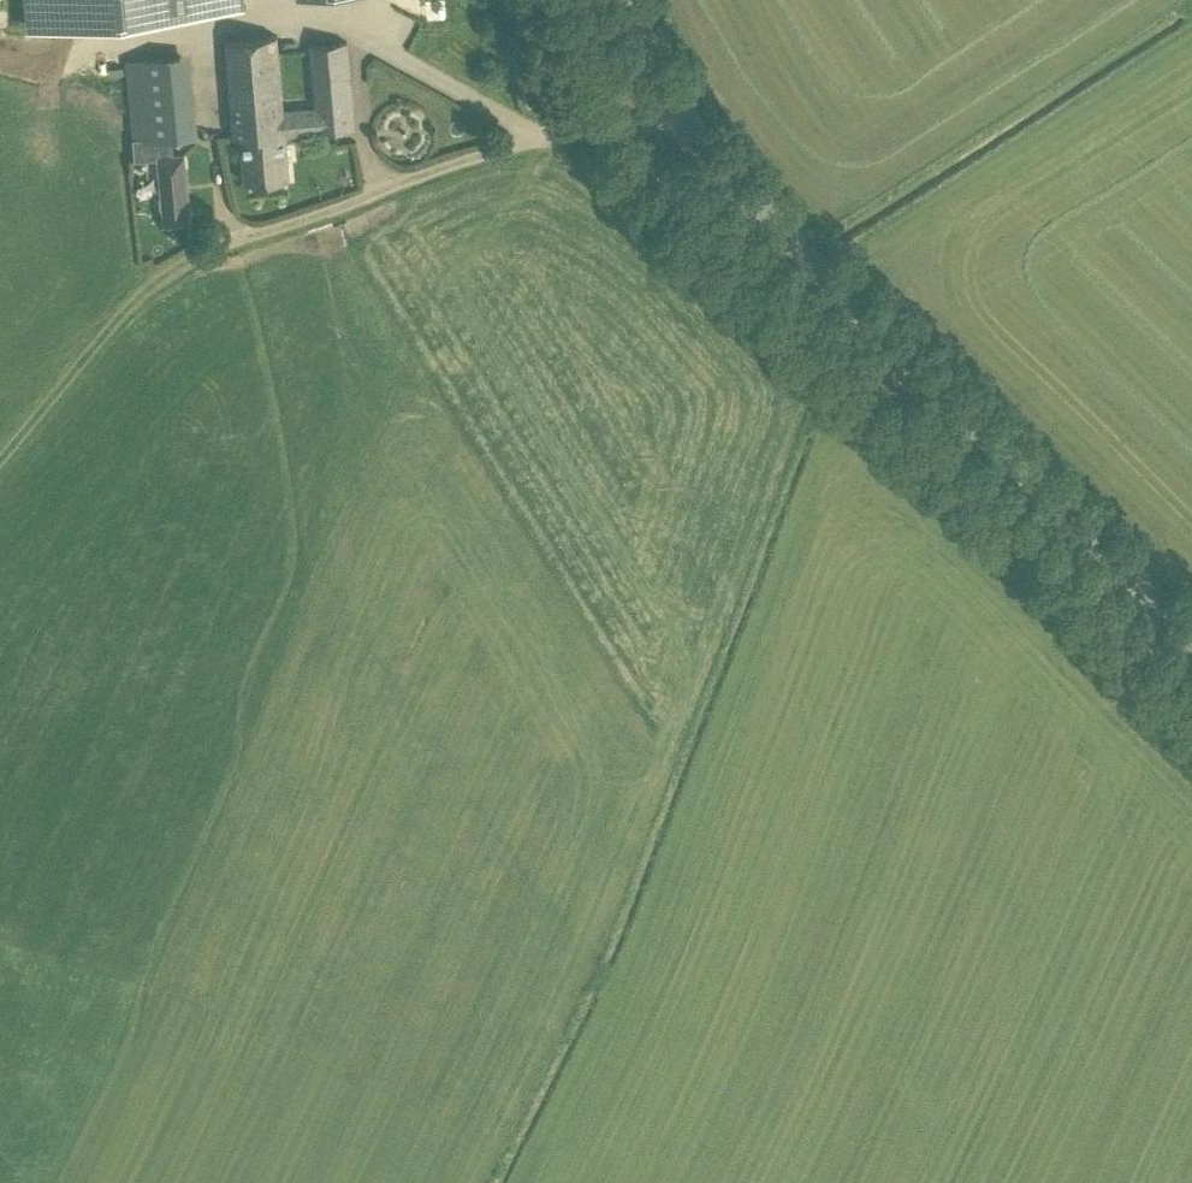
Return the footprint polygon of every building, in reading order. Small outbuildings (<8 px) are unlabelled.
[(27,29),(246,8),(245,0),(25,0),(27,29)] [(285,110),(278,35),(228,40),(237,137),(244,136),(248,183),(291,179),(287,133),(356,127),(349,41),(312,44),(318,107),(285,110)] [(166,156),(165,138),(197,135),(190,55),(128,61),(137,157),(159,155),(166,223),(191,220),(185,154),(166,156)] [(395,132),(414,157),(434,141),(416,117),(395,132)]
